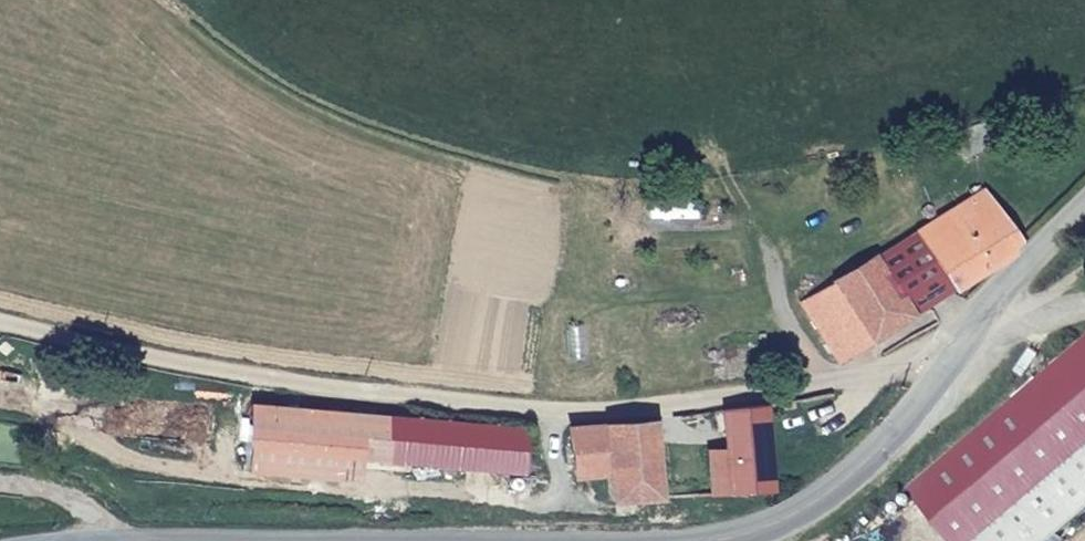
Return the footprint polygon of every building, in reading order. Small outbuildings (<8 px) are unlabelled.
[(941,243),(998,206),(986,189),(929,224),(941,243)] [(949,290),(1023,244),(998,206),(941,243),(949,253),(955,261),(937,273),(949,290)] [(932,265),(949,253),(941,243),(929,224),(879,256),(899,287),(914,276),(932,265)] [(937,273),(955,261),(949,253),(932,265),(937,273)] [(916,313),(899,287),(879,256),(834,284),(873,342),(916,313)] [(931,302),(914,276),(899,287),(916,313),(931,302)] [(873,342),(834,284),(802,305),(840,362),(873,342)] [(1084,513),(1084,344),(905,487),(949,540),(1049,540),(1084,513)] [(776,488),(768,404),(727,408),(730,446),(716,447),(716,456),(718,492),(776,488)] [(527,470),(531,425),(249,405),(244,472),(473,486),(475,466),(527,470)] [(665,495),(659,418),(574,425),(578,475),(613,472),(616,499),(665,495)]
